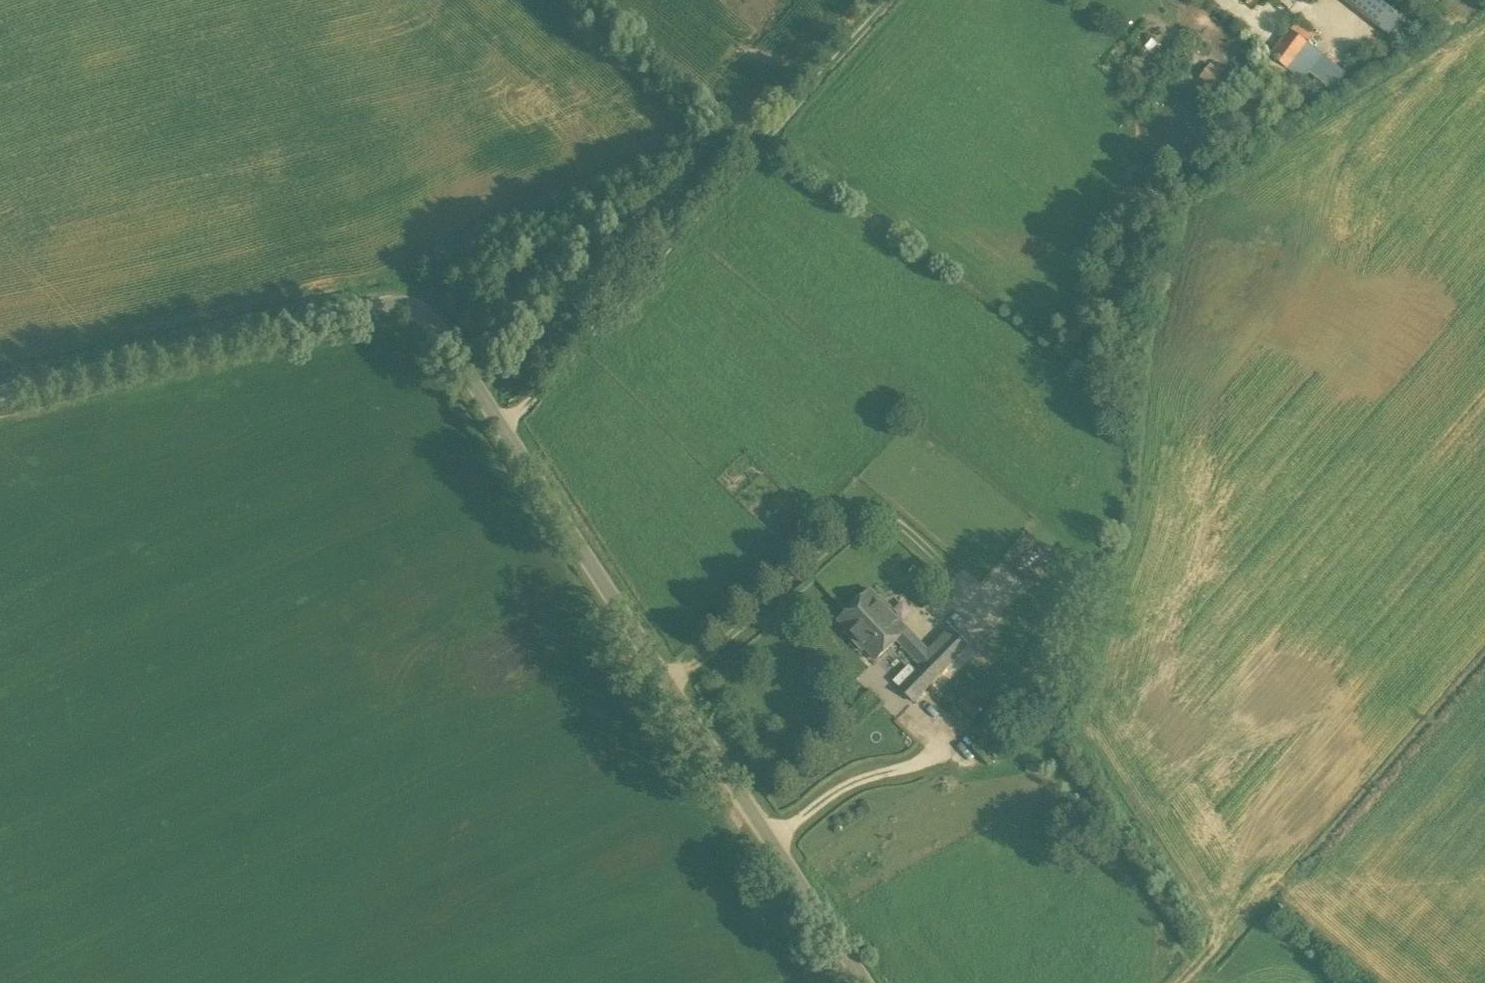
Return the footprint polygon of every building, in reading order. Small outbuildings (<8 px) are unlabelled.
[(1405,20),(1393,11),(1379,29),(1391,38),(1405,20)] [(1311,45),(1288,28),(1269,56),(1291,72),(1311,45)] [(1219,91),(1231,75),(1218,65),(1216,68),(1211,64),(1201,77),(1219,91)] [(858,597),(846,608),(849,611),(839,620),(875,660),(908,629),(872,590),(860,600),(858,597)] [(955,633),(932,655),(920,642),(908,653),(921,667),(933,680),(968,646),(955,633)] [(933,680),(921,667),(900,688),(913,701),(931,683),(933,680)] [(868,691),(849,712),(857,721),(861,724),(881,703),(868,691)] [(964,696),(957,703),(973,718),(979,710),(964,696)]
